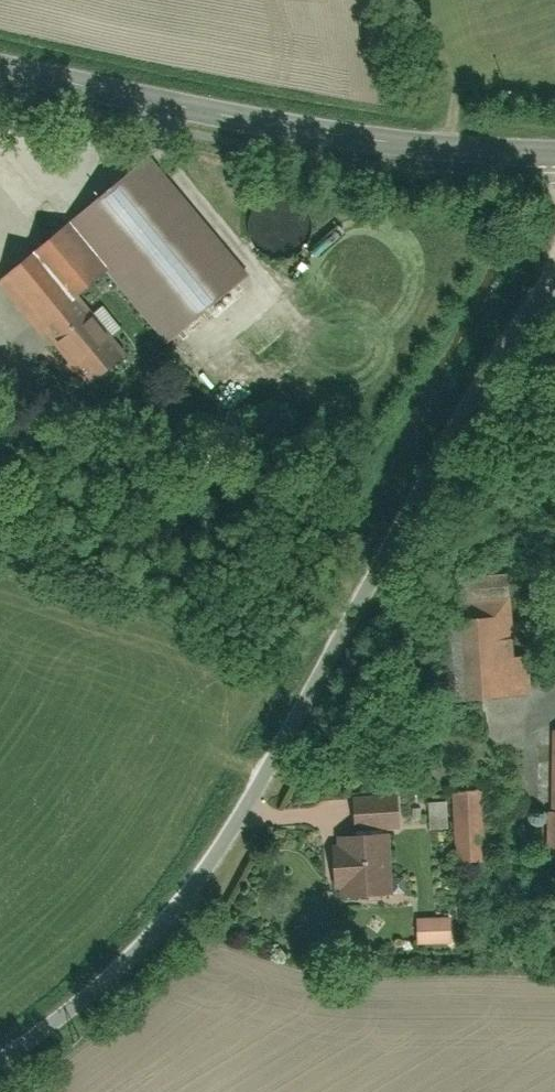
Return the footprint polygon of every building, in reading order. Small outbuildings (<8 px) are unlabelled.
[(156,160),(8,284),(96,389),(130,360),(82,302),(111,277),(171,349),(255,279),(156,160)] [(251,232),(263,256),(287,264),(305,258),(317,243),(319,220),(309,204),(287,195),(268,200),(256,211),(251,232)] [(446,622),(446,702),(536,701),(535,660),(520,661),(520,645),(510,645),(509,621),(446,622)] [(452,796),(455,865),(501,863),(498,794),(452,796)] [(411,796),(361,795),(361,828),(411,829),(411,796)] [(343,841),(345,900),(393,899),(392,840),(343,841)] [(421,922),(424,946),(454,943),(451,919),(421,922)]
